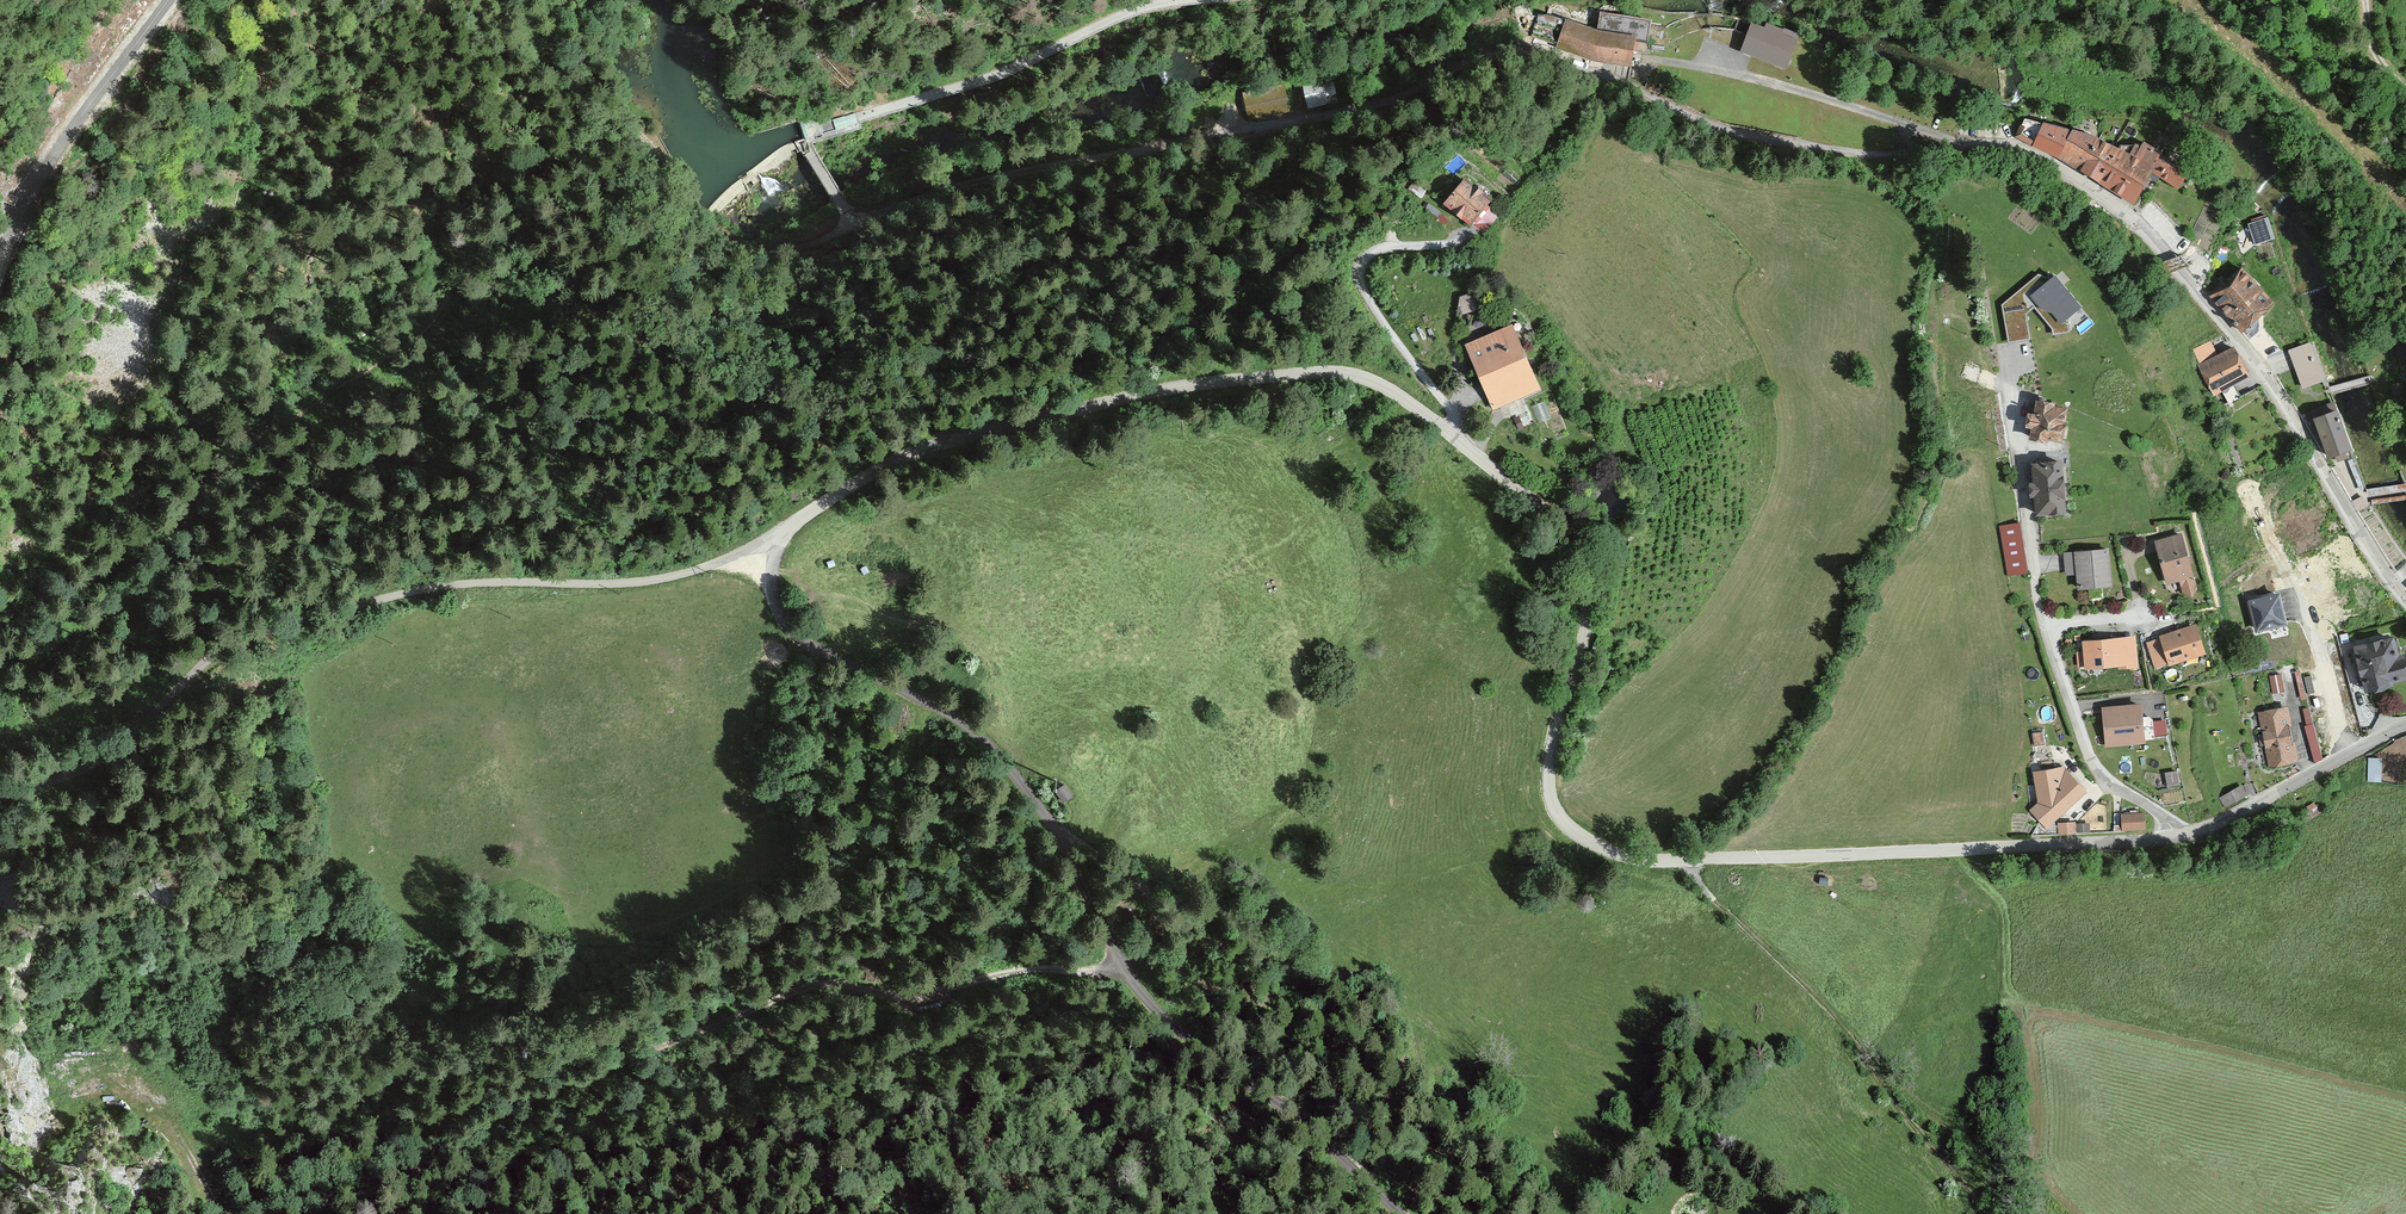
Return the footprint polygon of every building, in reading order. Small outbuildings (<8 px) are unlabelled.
[(1598,15),(1596,30),(1546,14),(1536,14),(1532,37),(1593,62),(1630,66),(1631,58),(1633,41),(1645,43),(1648,20),(1598,15)] [(1795,40),(1749,23),(1738,52),(1749,56),(1784,69),(1795,40)] [(1331,80),(1303,87),(1309,110),(1336,104),(1331,80)] [(855,113),(833,120),(835,131),(858,124),(855,113)] [(2057,158),(2114,192),(2133,157),(2138,147),(2134,145),(2128,157),(2098,141),(2024,119),(2013,138),(2032,146),(2057,158)] [(2141,142),(2138,147),(2133,157),(2114,192),(2134,202),(2147,177),(2157,182),(2159,178),(2176,188),(2185,170),(2159,156),(2160,153),(2141,142)] [(1443,204),(1471,226),(1472,224),(1486,207),(1492,200),(1465,178),(1443,204)] [(1413,182),(1408,189),(1421,197),(1426,191),(1413,182)] [(1497,216),(1486,207),(1472,224),(1483,233),(1497,216)] [(2266,219),(2248,225),(2254,243),(2272,238),(2266,219)] [(2114,221),(2108,228),(2118,236),(2124,229),(2114,221)] [(2241,268),(2210,296),(2242,333),(2272,303),(2241,268)] [(2082,304),(2055,272),(2049,277),(2038,273),(2001,303),(2008,342),(2031,338),(2026,313),(2034,306),(2052,327),(2053,333),(2070,330),(2067,316),(2082,304)] [(1467,291),(1457,294),(1462,311),(1472,308),(1467,291)] [(1464,342),(1493,409),(1541,388),(1513,322),(1464,342)] [(2396,343),(2396,357),(2405,357),(2405,342),(2396,343)] [(2311,343),(2289,351),(2302,389),(2324,381),(2311,343)] [(2232,349),(2198,366),(2212,395),(2247,378),(2232,349)] [(2402,383),(2391,384),(2392,394),(2403,392),(2402,383)] [(2031,414),(2025,413),(2023,427),(2029,428),(2028,438),(2046,442),(2047,440),(2059,442),(2065,410),(2053,408),(2053,405),(2033,401),(2031,414)] [(2325,414),(2312,418),(2326,457),(2333,454),(2336,463),(2346,459),(2343,450),(2349,448),(2333,403),(2323,407),(2325,414)] [(2060,464),(2032,466),(2033,482),(2029,483),(2030,498),(2034,497),(2035,515),(2064,513),(2060,464)] [(2357,499),(2352,502),(2358,512),(2363,509),(2357,499)] [(2019,524),(1999,526),(2003,548),(2007,576),(2027,573),(2019,524)] [(2182,534),(2154,542),(2165,585),(2178,582),(2182,595),(2191,599),(2196,589),(2182,534)] [(2107,550),(2073,552),(2077,590),(2110,587),(2107,550)] [(2278,594),(2249,601),(2257,632),(2286,624),(2278,594)] [(2205,652),(2195,624),(2161,635),(2162,637),(2148,642),(2155,665),(2169,660),(2170,663),(2205,652)] [(2135,635),(2084,640),(2086,665),(2119,662),(2120,666),(2138,665),(2135,635)] [(2352,647),(2363,693),(2390,686),(2389,683),(2405,679),(2405,673),(2397,636),(2352,647)] [(2280,675),(2271,677),(2274,691),(2283,689),(2280,675)] [(2143,742),(2139,705),(2103,708),(2107,745),(2143,742)] [(2317,760),(2325,757),(2309,706),(2301,709),(2317,760)] [(2286,707),(2257,713),(2269,768),(2297,762),(2286,707)] [(2166,720),(2153,722),(2155,737),(2167,735),(2166,720)] [(2405,752),(2405,736),(2380,746),(2385,760),(2405,752)] [(2370,780),(2383,779),(2383,755),(2370,756),(2370,780)] [(2087,794),(2064,768),(2031,774),(2039,804),(2030,811),(2039,821),(2032,836),(2060,835),(2060,825),(2051,825),(2087,794)] [(2177,771),(2165,773),(2168,788),(2180,786),(2177,771)] [(1063,783),(1054,789),(1064,803),(1073,796),(1063,783)] [(2241,786),(2220,799),(2225,808),(2247,796),(2241,786)] [(2144,814),(2120,815),(2121,830),(2145,830),(2144,814)]
